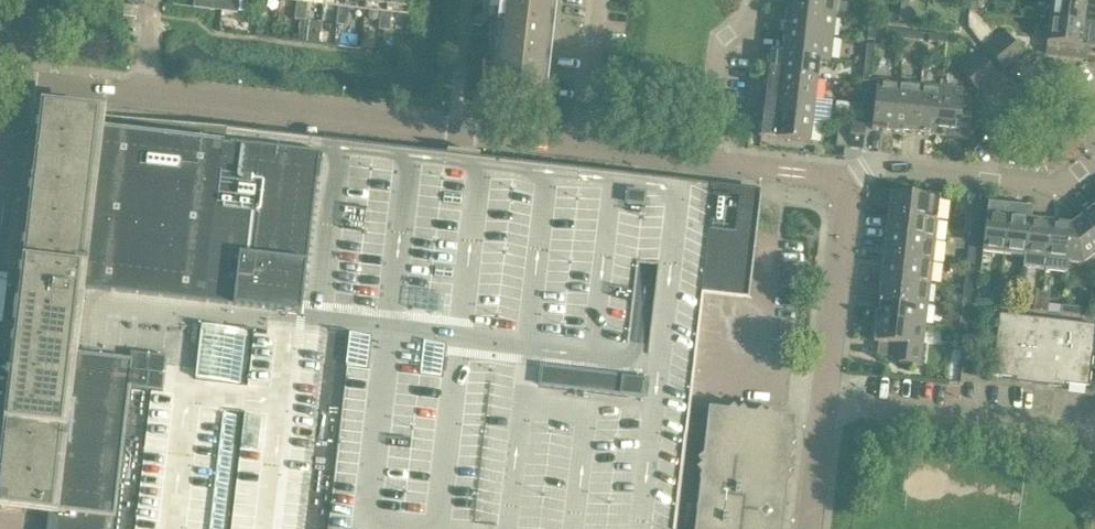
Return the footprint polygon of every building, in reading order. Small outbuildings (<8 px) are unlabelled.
[(216,11),(217,0),(195,0),(194,8),(216,11)] [(222,12),(237,14),(239,0),(223,0),(222,12)] [(379,31),(390,32),(392,11),(409,13),(411,0),(298,0),(295,21),(306,22),(308,1),(339,5),(337,26),(348,27),(350,6),(382,10),(379,31)] [(490,98),(540,104),(548,35),(554,36),(558,0),(501,0),(490,98)] [(787,12),(835,18),(838,0),(788,0),(787,12)] [(977,13),(978,0),(971,0),(969,12),(977,13)] [(1050,22),(1094,27),(1094,4),(1090,4),(1090,5),(1047,0),(1041,0),(1052,2),(1050,22)] [(909,5),(901,5),(899,23),(907,24),(909,5)] [(141,8),(125,6),(123,16),(139,18),(141,8)] [(787,12),(784,33),(833,39),(835,18),(787,12)] [(868,41),(875,41),(877,23),(870,22),(868,41)] [(1050,22),(1046,56),(1089,61),(1091,49),(1094,49),(1094,27),(1050,22)] [(886,38),(905,40),(905,33),(887,31),(886,38)] [(784,33),(782,54),(782,55),(831,60),(833,39),(784,33)] [(905,33),(905,40),(923,42),(924,35),(905,33)] [(1005,33),(995,41),(1013,63),(1023,55),(1005,33)] [(928,43),(947,45),(948,37),(929,35),(928,43)] [(1013,63),(995,41),(985,49),(1003,71),(1013,63)] [(867,46),(865,64),(873,65),(875,47),(867,46)] [(771,52),(769,74),(817,80),(819,60),(830,62),(831,60),(782,55),(782,54),(771,52)] [(980,53),(970,62),(988,84),(998,75),(980,53)] [(988,84),(970,62),(960,70),(977,92),(988,84)] [(873,65),(865,64),(863,82),(871,83),(873,65)] [(769,74),(766,95),(815,101),(817,80),(769,74)] [(872,130),(894,132),(900,84),(877,81),(872,130)] [(894,132),(915,135),(921,86),(900,84),(894,132)] [(915,135),(936,137),(942,88),(921,86),(915,135)] [(862,88),(860,106),(868,107),(870,89),(862,88)] [(942,88),(936,137),(968,141),(973,101),(963,91),(942,88)] [(766,95),(764,116),(812,122),(815,101),(766,95)] [(860,106),(836,104),(835,111),(867,115),(868,107),(860,106)] [(0,475),(0,508),(36,512),(51,514),(49,528),(674,528),(685,435),(688,408),(702,294),(746,299),(746,300),(748,300),(760,198),(758,198),(757,204),(695,197),(685,195),(630,189),(630,188),(479,170),(452,167),(445,167),(447,156),(349,144),(272,135),(160,122),(43,109),(18,324),(16,334),(15,343),(14,354),(0,475)] [(812,122),(764,116),(761,139),(810,144),(812,122)] [(849,149),(863,150),(866,122),(852,121),(849,149)] [(891,193),(888,216),(937,221),(940,199),(891,193)] [(972,221),(979,222),(982,204),(974,203),(972,221)] [(982,253),(1005,256),(1010,207),(988,204),(982,253)] [(1080,218),(1094,237),(1094,206),(1080,218)] [(1023,269),(1024,269),(1030,220),(1031,220),(1032,210),(1010,207),(1005,256),(1025,258),(1023,269)] [(888,216),(886,237),(935,242),(937,221),(888,216)] [(1066,274),(1067,274),(1069,263),(1083,265),(1094,255),(1094,237),(1080,218),(1071,225),(1066,274)] [(1024,269),(1045,272),(1051,223),(1031,220),(1030,220),(1024,269)] [(1045,272),(1066,274),(1071,225),(1051,223),(1045,272)] [(971,228),(969,246),(977,247),(979,229),(971,228)] [(886,237),(884,258),(932,263),(935,242),(886,237)] [(977,247),(969,246),(967,265),(974,266),(977,247)] [(884,258),(881,279),(930,284),(932,263),(884,258)] [(966,270),(964,288),(972,289),(974,271),(966,270)] [(881,279),(879,300),(927,305),(930,284),(881,279)] [(972,289),(964,288),(962,307),(970,308),(972,289)] [(991,306),(999,307),(1001,288),(993,288),(991,306)] [(1001,288),(999,307),(1006,308),(1008,289),(1001,288)] [(1033,311),(1041,312),(1043,293),(1036,292),(1033,311)] [(1043,293),(1041,312),(1048,313),(1050,294),(1043,293)] [(879,300),(876,321),(925,326),(927,305),(879,300)] [(1061,314),(1080,316),(1081,309),(1062,307),(1061,314)] [(961,312),(959,330),(967,331),(969,313),(961,312)] [(992,377),(1049,383),(1056,322),(999,315),(992,377)] [(925,326),(876,321),(874,343),(879,344),(877,357),(899,360),(898,365),(920,367),(925,326)] [(1049,383),(1090,388),(1094,340),(1094,326),(1056,322),(1049,383)] [(967,331),(959,330),(957,349),(965,350),(967,331)] [(770,413),(762,412),(761,411),(756,415),(747,414),(743,409),(742,410),(734,409),(734,408),(728,412),(709,410),(703,457),(698,461),(698,462),(698,470),(697,471),(701,476),(695,528),(782,528),(787,486),(793,482),(792,481),(793,473),(794,472),(789,467),(790,459),(796,454),(795,453),(796,445),(797,445),(792,439),(795,420),(775,417),(771,412),(770,413)]
